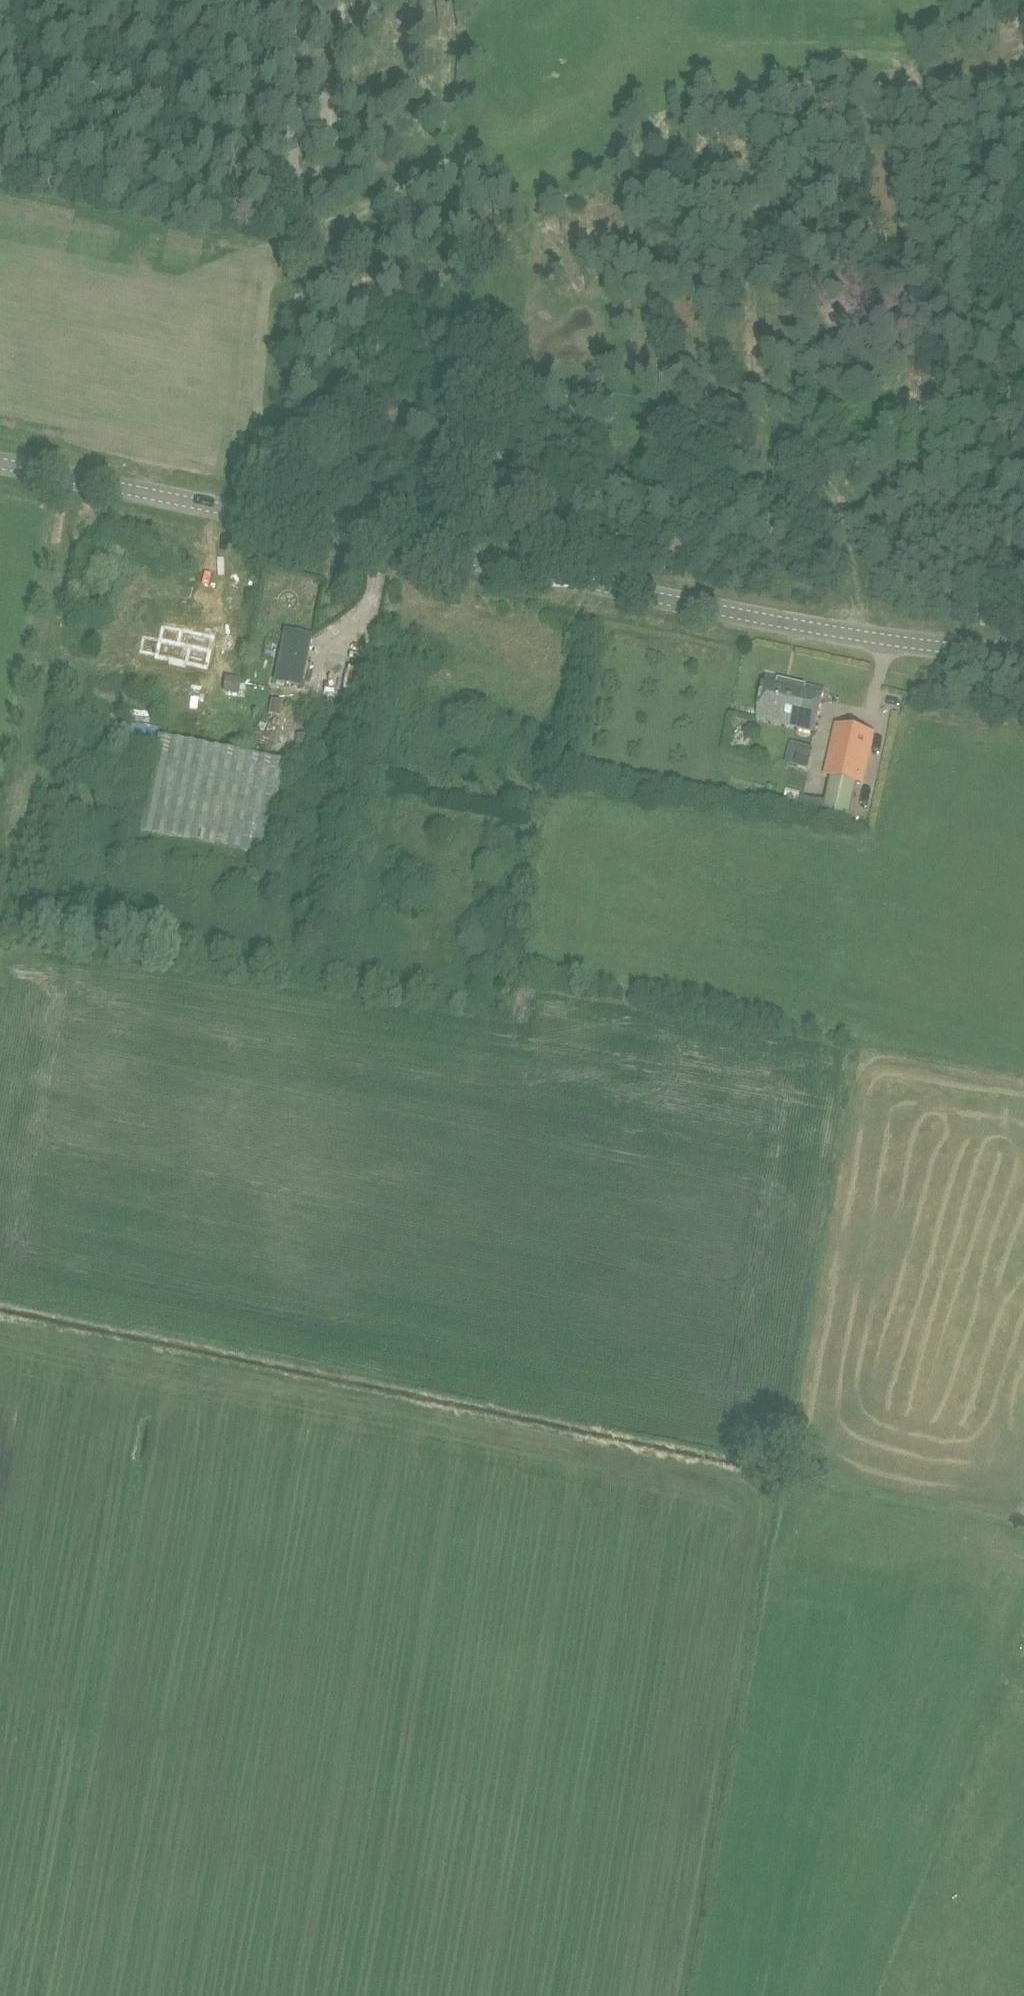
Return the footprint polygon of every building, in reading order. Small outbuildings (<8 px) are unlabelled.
[(300,686),(310,636),(285,631),(275,680),(300,686)] [(815,731),(824,689),(765,676),(756,717),(815,731)] [(193,702),(206,706),(210,693),(197,689),(193,702)] [(134,705),(132,716),(156,721),(158,710),(134,705)] [(156,724),(141,726),(142,737),(157,735),(156,724)] [(873,734),(838,726),(827,774),(862,782),(873,734)] [(265,856),(284,760),(159,736),(140,831),(265,856)] [(809,769),(813,754),(790,749),(787,764),(809,769)]
